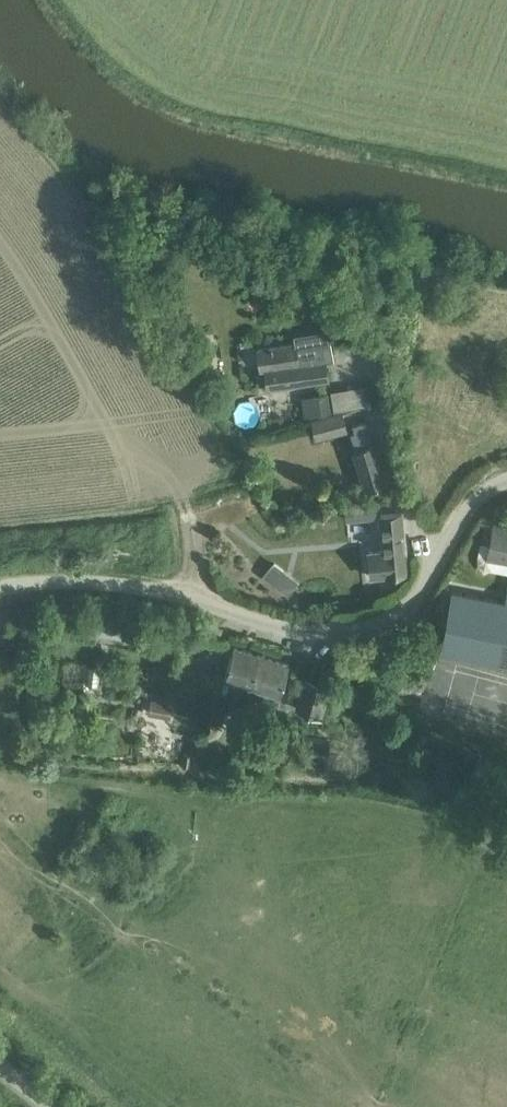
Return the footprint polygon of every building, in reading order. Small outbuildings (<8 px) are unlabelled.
[(297,339),(258,345),(257,345),(261,368),(266,368),(268,387),(326,380),(323,356),(335,354),(330,324),(295,330),(297,339)] [(306,416),(333,411),(330,392),(302,397),(306,416)] [(313,421),(318,438),(347,429),(341,412),(313,421)] [(353,449),(365,489),(386,482),(367,420),(352,424),(354,430),(350,431),(355,449),(353,449)] [(373,500),(343,504),(345,519),(375,515),(373,500)] [(371,575),(385,573),(406,571),(399,513),(378,515),(382,550),(368,551),(371,575)] [(493,523),(489,543),(501,546),(498,559),(506,560),(506,526),(493,523)] [(275,561),(264,575),(276,584),(287,570),(275,561)] [(451,589),(439,648),(506,662),(506,600),(451,589)] [(89,621),(88,632),(124,637),(126,626),(89,621)] [(150,636),(148,649),(169,652),(171,639),(150,636)] [(232,646),(223,676),(266,688),(263,697),(276,700),(278,692),(287,662),(232,646)] [(83,661),(82,679),(94,679),(94,661),(83,661)] [(329,686),(304,679),(295,708),(320,716),(329,686)] [(145,699),(144,710),(164,712),(165,701),(145,699)] [(193,754),(181,752),(178,762),(191,765),(193,754)]
